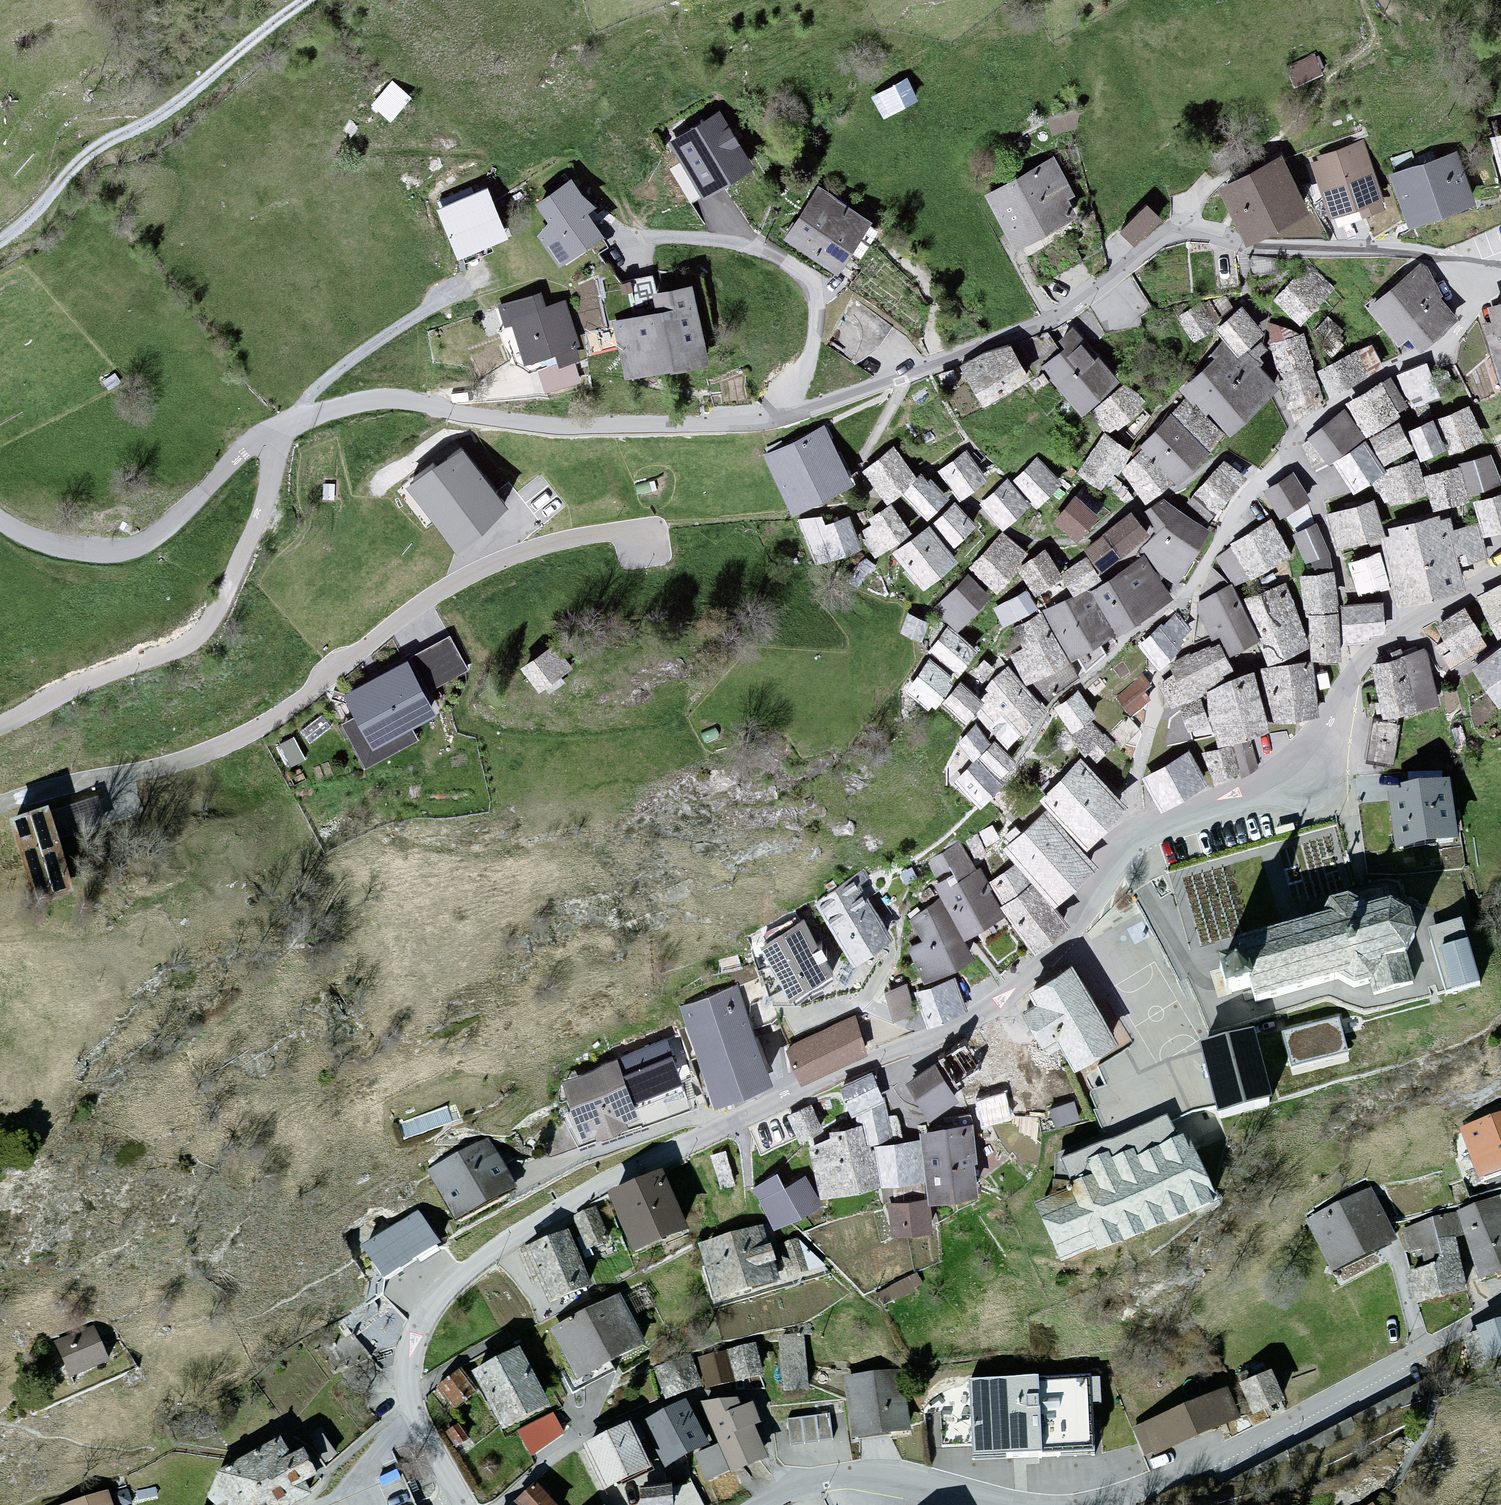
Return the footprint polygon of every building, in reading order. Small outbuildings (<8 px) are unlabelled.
[(1316,57),(1288,68),(1295,85),(1322,74),(1316,57)] [(373,101),(391,118),(414,94),(395,77),(373,101)] [(905,79),(871,99),(884,120),(918,100),(905,79)] [(669,141),(702,197),(754,165),(721,110),(669,141)] [(1500,170),(1500,139),(1492,141),(1500,170)] [(1312,160),(1330,212),(1381,195),(1363,143),(1312,160)] [(1388,174),(1410,229),(1471,205),(1449,150),(1388,174)] [(1221,187),(1247,240),(1308,211),(1282,158),(1221,187)] [(985,197),(1014,250),(1076,216),(1047,163),(985,197)] [(547,223),(538,234),(559,264),(603,234),(584,211),(593,204),(571,179),(534,203),(547,223)] [(782,238),(833,273),(869,221),(817,186),(782,238)] [(438,209),(458,256),(508,234),(488,187),(438,209)] [(1148,207),(1123,232),(1136,246),(1162,220),(1148,207)] [(1420,265),(1366,310),(1399,349),(1408,342),(1416,352),(1461,313),(1420,265)] [(1273,302),(1300,325),(1330,289),(1302,266),(1273,302)] [(613,317),(625,376),(706,359),(691,283),(653,291),(657,308),(613,317)] [(1500,383),(1500,297),(1498,297),(1490,308),(1493,320),(1482,323),(1500,383)] [(512,316),(527,361),(555,352),(559,363),(584,354),(565,298),(512,316)] [(1202,298),(1175,320),(1193,343),(1220,322),(1202,298)] [(1241,310),(1215,333),(1237,357),(1263,334),(1241,310)] [(1304,333),(1269,343),(1288,410),(1323,400),(1304,333)] [(1081,334),(1042,368),(1080,412),(1119,378),(1081,334)] [(1215,359),(1183,388),(1229,438),(1281,391),(1259,368),(1264,363),(1260,358),(1268,350),(1261,342),(1252,350),(1250,348),(1238,359),(1222,341),(1211,354),(1215,359)] [(962,371),(983,406),(1030,378),(1009,343),(962,371)] [(1355,351),(1316,371),(1330,397),(1369,376),(1355,351)] [(1411,403),(1441,392),(1429,359),(1399,369),(1411,403)] [(1144,406),(1122,384),(1089,415),(1111,437),(1144,406)] [(1346,404),(1366,438),(1400,418),(1380,385),(1346,404)] [(1344,409),(1307,438),(1329,466),(1365,438),(1344,409)] [(1471,410),(1435,423),(1449,459),(1484,446),(1471,410)] [(1170,415),(1141,448),(1179,485),(1210,450),(1170,415)] [(1431,422),(1407,431),(1420,463),(1444,453),(1431,422)] [(1399,425),(1370,441),(1384,467),(1413,452),(1399,425)] [(764,457),(791,512),(851,482),(824,427),(764,457)] [(1132,453),(1104,435),(1077,476),(1106,494),(1121,470),(1132,453)] [(1366,441),(1333,463),(1354,495),(1371,484),(1387,474),(1385,470),(1366,441)] [(863,469),(884,500),(917,478),(896,447),(863,469)] [(961,452),(935,474),(960,504),(986,482),(961,452)] [(1143,453),(1121,470),(1145,505),(1174,484),(1143,453)] [(1469,496),(1500,486),(1500,481),(1492,454),(1459,464),(1459,466),(1469,496)] [(463,455),(417,490),(457,544),(504,510),(463,455)] [(1417,459),(1385,470),(1387,474),(1371,484),(1376,492),(1379,491),(1383,504),(1388,502),(1390,507),(1428,495),(1423,478),(1417,459)] [(1038,461),(1014,482),(1039,510),(1064,488),(1038,461)] [(1244,480),(1226,464),(1191,502),(1210,519),(1244,480)] [(1459,466),(1423,478),(1428,495),(1434,513),(1471,501),(1469,496),(1459,466)] [(1292,476),(1261,494),(1278,524),(1309,505),(1292,476)] [(906,497),(926,519),(948,500),(928,478),(906,497)] [(1007,482),(977,508),(997,532),(1028,507),(1007,482)] [(1074,494),(1051,521),(1076,543),(1099,516),(1074,494)] [(1156,533),(1141,549),(1159,573),(1178,586),(1212,532),(1186,516),(1163,499),(1145,511),(1156,533)] [(1486,538),(1500,534),(1500,499),(1477,506),(1486,538)] [(1375,502),(1328,514),(1337,551),(1369,543),(1370,547),(1381,544),(1380,539),(1384,538),(1375,502)] [(935,526),(954,547),(975,527),(956,506),(935,526)] [(865,525),(884,551),(909,533),(890,507),(865,525)] [(862,550),(854,512),(827,518),(825,510),(804,515),(813,560),(862,550)] [(1132,512),(1083,550),(1101,574),(1150,536),(1132,512)] [(1381,544),(1397,608),(1468,590),(1461,565),(1453,531),(1449,518),(1441,520),(1440,516),(1388,529),(1390,537),(1384,538),(1380,539),(1381,544)] [(1271,523),(1229,546),(1248,581),(1290,558),(1271,523)] [(1477,525),(1453,531),(1461,565),(1486,559),(1477,525)] [(895,554),(924,587),(957,559),(928,526),(895,554)] [(1315,527),(1291,538),(1304,566),(1328,555),(1315,527)] [(1000,534),(970,571),(998,594),(1018,569),(1028,556),(1000,534)] [(1045,552),(1018,569),(1036,597),(1063,579),(1060,574),(1045,552)] [(1377,555),(1346,565),(1358,599),(1389,589),(1377,555)] [(1089,559),(1060,574),(1072,595),(1102,579),(1089,559)] [(1144,560),(1090,590),(1118,635),(1172,601),(1144,560)] [(1332,572),(1298,576),(1303,619),(1309,618),(1337,615),(1332,572)] [(936,609),(958,630),(989,598),(967,577),(936,609)] [(1284,583),(1243,599),(1268,663),(1309,647),(1284,583)] [(1233,586),(1195,604),(1211,638),(1220,634),(1230,654),(1259,640),(1233,586)] [(1480,599),(1499,640),(1500,639),(1500,589),(1480,599)] [(992,611),(1002,628),(1038,608),(1028,591),(992,611)] [(1087,591),(1043,613),(1072,659),(1115,635),(1087,591)] [(1385,602),(1340,605),(1343,646),(1370,644),(1369,637),(1388,636),(1385,602)] [(1466,610),(1431,631),(1451,668),(1486,650),(1466,610)] [(1027,650),(1013,658),(1027,683),(1067,661),(1043,613),(1014,627),(1027,650)] [(1170,613),(1138,647),(1159,667),(1191,633),(1170,613)] [(1337,615),(1309,618),(1310,661),(1340,659),(1337,615)] [(909,618),(901,638),(919,645),(927,625),(909,618)] [(932,651),(958,673),(975,652),(948,631),(932,651)] [(471,670),(452,634),(413,655),(432,691),(471,670)] [(1177,664),(1160,687),(1169,707),(1204,694),(1206,684),(1233,671),(1216,640),(1177,664)] [(520,668),(538,693),(572,669),(553,644),(520,668)] [(1500,706),(1500,705),(1500,653),(1475,671),(1500,706)] [(1426,654),(1372,668),(1384,716),(1438,703),(1426,654)] [(969,677),(981,685),(997,665),(985,656),(969,677)] [(436,714),(408,658),(342,691),(373,746),(436,714)] [(929,663),(908,691),(929,707),(951,680),(929,663)] [(1290,663),(1259,670),(1274,721),(1318,716),(1311,663),(1290,663)] [(1253,668),(1206,687),(1220,741),(1270,726),(1253,668)] [(1046,708),(1010,675),(973,715),(1009,748),(1046,708)] [(1129,708),(1155,696),(1146,676),(1119,688),(1129,708)] [(982,701),(958,682),(940,706),(964,724),(982,701)] [(1077,691),(1053,708),(1070,733),(1095,716),(1077,691)] [(1200,698),(1166,713),(1170,748),(1212,740),(1200,698)] [(1370,758),(1395,760),(1398,718),(1373,717),(1370,758)] [(989,742),(973,727),(955,745),(971,761),(989,742)] [(1251,738),(1231,744),(1241,776),(1261,769),(1251,738)] [(1015,761),(993,742),(980,757),(1002,776),(1015,761)] [(1226,744),(1201,754),(1213,786),(1238,776),(1226,744)] [(1141,777),(1159,810),(1207,784),(1189,751),(1141,777)] [(1039,801),(1086,846),(1126,804),(1079,759),(1039,801)] [(978,760),(954,785),(978,808),(1002,783),(978,760)] [(1393,795),(1400,855),(1455,849),(1448,789),(1393,795)] [(49,809),(11,821),(37,901),(74,889),(49,809)] [(1003,852),(1055,906),(1096,867),(1044,813),(1003,852)] [(961,841),(927,861),(939,883),(934,885),(941,897),(964,942),(1006,917),(1000,907),(1002,906),(989,882),(981,868),(976,870),(961,841)] [(1013,866),(989,882),(1002,906),(1000,907),(1006,917),(1035,956),(1071,928),(1031,884),(1013,866)] [(817,905),(855,961),(893,936),(856,880),(817,905)] [(941,897),(909,920),(922,942),(907,949),(926,985),(975,962),(964,942),(941,897)] [(1239,964),(1208,970),(1216,1002),(1247,994),(1251,1010),(1340,983),(1354,990),(1377,988),(1384,966),(1406,960),(1416,937),(1411,917),(1393,907),(1366,913),(1349,903),(1331,908),(1324,921),(1233,947),(1239,964)] [(757,941),(791,1001),(838,974),(804,915),(757,941)] [(1469,944),(1442,951),(1453,994),(1480,987),(1469,944)] [(1062,1040),(1076,1066),(1121,1040),(1075,961),(1025,989),(1033,1004),(1024,1009),(1047,1049),(1062,1040)] [(954,978),(921,989),(929,1015),(963,1004),(954,978)] [(913,1004),(904,981),(887,987),(896,1011),(913,1004)] [(683,1011),(714,1099),(775,1077),(744,990),(683,1011)] [(784,1045),(800,1081),(868,1052),(852,1016),(784,1045)] [(977,1076),(992,1100),(1029,1077),(998,1025),(940,1060),(957,1088),(977,1076)] [(1341,1028),(1284,1042),(1293,1076),(1349,1062),(1341,1028)] [(1204,1051),(1221,1121),(1274,1108),(1257,1039),(1204,1051)] [(684,1074),(670,1041),(628,1059),(643,1092),(684,1074)] [(559,1082),(582,1135),(637,1110),(614,1058),(559,1082)] [(908,1083),(930,1121),(957,1105),(935,1068),(908,1083)] [(885,1100),(874,1071),(841,1084),(852,1114),(885,1100)] [(872,1143),(893,1138),(886,1101),(858,1112),(858,1122),(862,1122),(867,1142),(871,1141),(872,1143)] [(825,1127),(811,1102),(787,1116),(801,1141),(825,1127)] [(1462,1133),(1480,1185),(1500,1178),(1500,1120),(1462,1133)] [(1037,1212),(1063,1273),(1098,1256),(1101,1262),(1221,1208),(1185,1140),(1175,1145),(1165,1122),(1065,1168),(1074,1193),(1037,1212)] [(921,1132),(930,1200),(978,1194),(970,1125),(921,1132)] [(810,1138),(821,1197),(879,1185),(870,1143),(860,1145),(857,1129),(810,1138)] [(883,1184),(916,1179),(910,1140),(877,1145),(883,1184)] [(458,1157),(482,1204),(508,1191),(485,1144),(458,1157)] [(713,1158),(721,1192),(734,1189),(725,1155),(713,1158)] [(432,1171),(456,1218),(482,1204),(458,1157),(432,1171)] [(757,1202),(774,1230),(819,1204),(803,1176),(785,1186),(774,1192),(757,1202)] [(607,1203),(632,1262),(684,1240),(659,1181),(607,1203)] [(1371,1191),(1306,1223),(1334,1280),(1399,1248),(1371,1191)] [(887,1205),(891,1235),(933,1230),(929,1200),(887,1205)] [(1465,1243),(1479,1289),(1500,1280),(1500,1200),(1456,1218),(1465,1243)] [(606,1239),(595,1211),(575,1219),(587,1246),(606,1239)] [(387,1279),(437,1249),(419,1218),(368,1248),(387,1279)] [(1465,1243),(1456,1218),(1403,1233),(1421,1307),(1469,1297),(1458,1245),(1465,1243)] [(698,1252),(714,1307),(778,1289),(762,1234),(698,1252)] [(524,1256),(546,1311),(589,1294),(567,1239),(524,1256)] [(550,1337),(575,1385),(642,1351),(617,1302),(550,1337)] [(1476,1326),(1487,1360),(1500,1355),(1500,1317),(1476,1326)] [(332,1374),(373,1358),(362,1331),(321,1347),(332,1374)] [(54,1348),(70,1385),(108,1369),(92,1332),(54,1348)] [(781,1338),(785,1388),(806,1386),(802,1336),(781,1338)] [(701,1356),(708,1385),(762,1373),(756,1344),(701,1356)] [(470,1381),(501,1439),(548,1414),(518,1356),(470,1381)] [(689,1357),(657,1369),(667,1396),(699,1384),(689,1357)] [(843,1379),(850,1444),(908,1438),(901,1373),(843,1379)] [(1271,1375),(1239,1390),(1252,1420),(1284,1406),(1271,1375)] [(972,1385),(975,1459),(1095,1454),(1092,1380),(972,1385)] [(1226,1390),(1140,1430),(1154,1460),(1240,1420),(1226,1390)] [(737,1398),(701,1402),(731,1473),(763,1460),(748,1424),(756,1420),(749,1405),(742,1408),(737,1398)] [(649,1424),(672,1469),(708,1450),(685,1406),(649,1424)] [(965,1413),(944,1415),(946,1443),(967,1442),(965,1413)] [(788,1421),(791,1444),(833,1439),(830,1416),(788,1421)] [(588,1443),(608,1488),(652,1469),(633,1424),(588,1443)] [(282,1445),(230,1467),(214,1483),(229,1504),(303,1504),(309,1502),(304,1489),(315,1482),(304,1455),(286,1457),(282,1445)] [(537,1484),(518,1501),(522,1504),(556,1504),(537,1484)] [(641,1489),(643,1504),(671,1504),(670,1487),(641,1489)]
